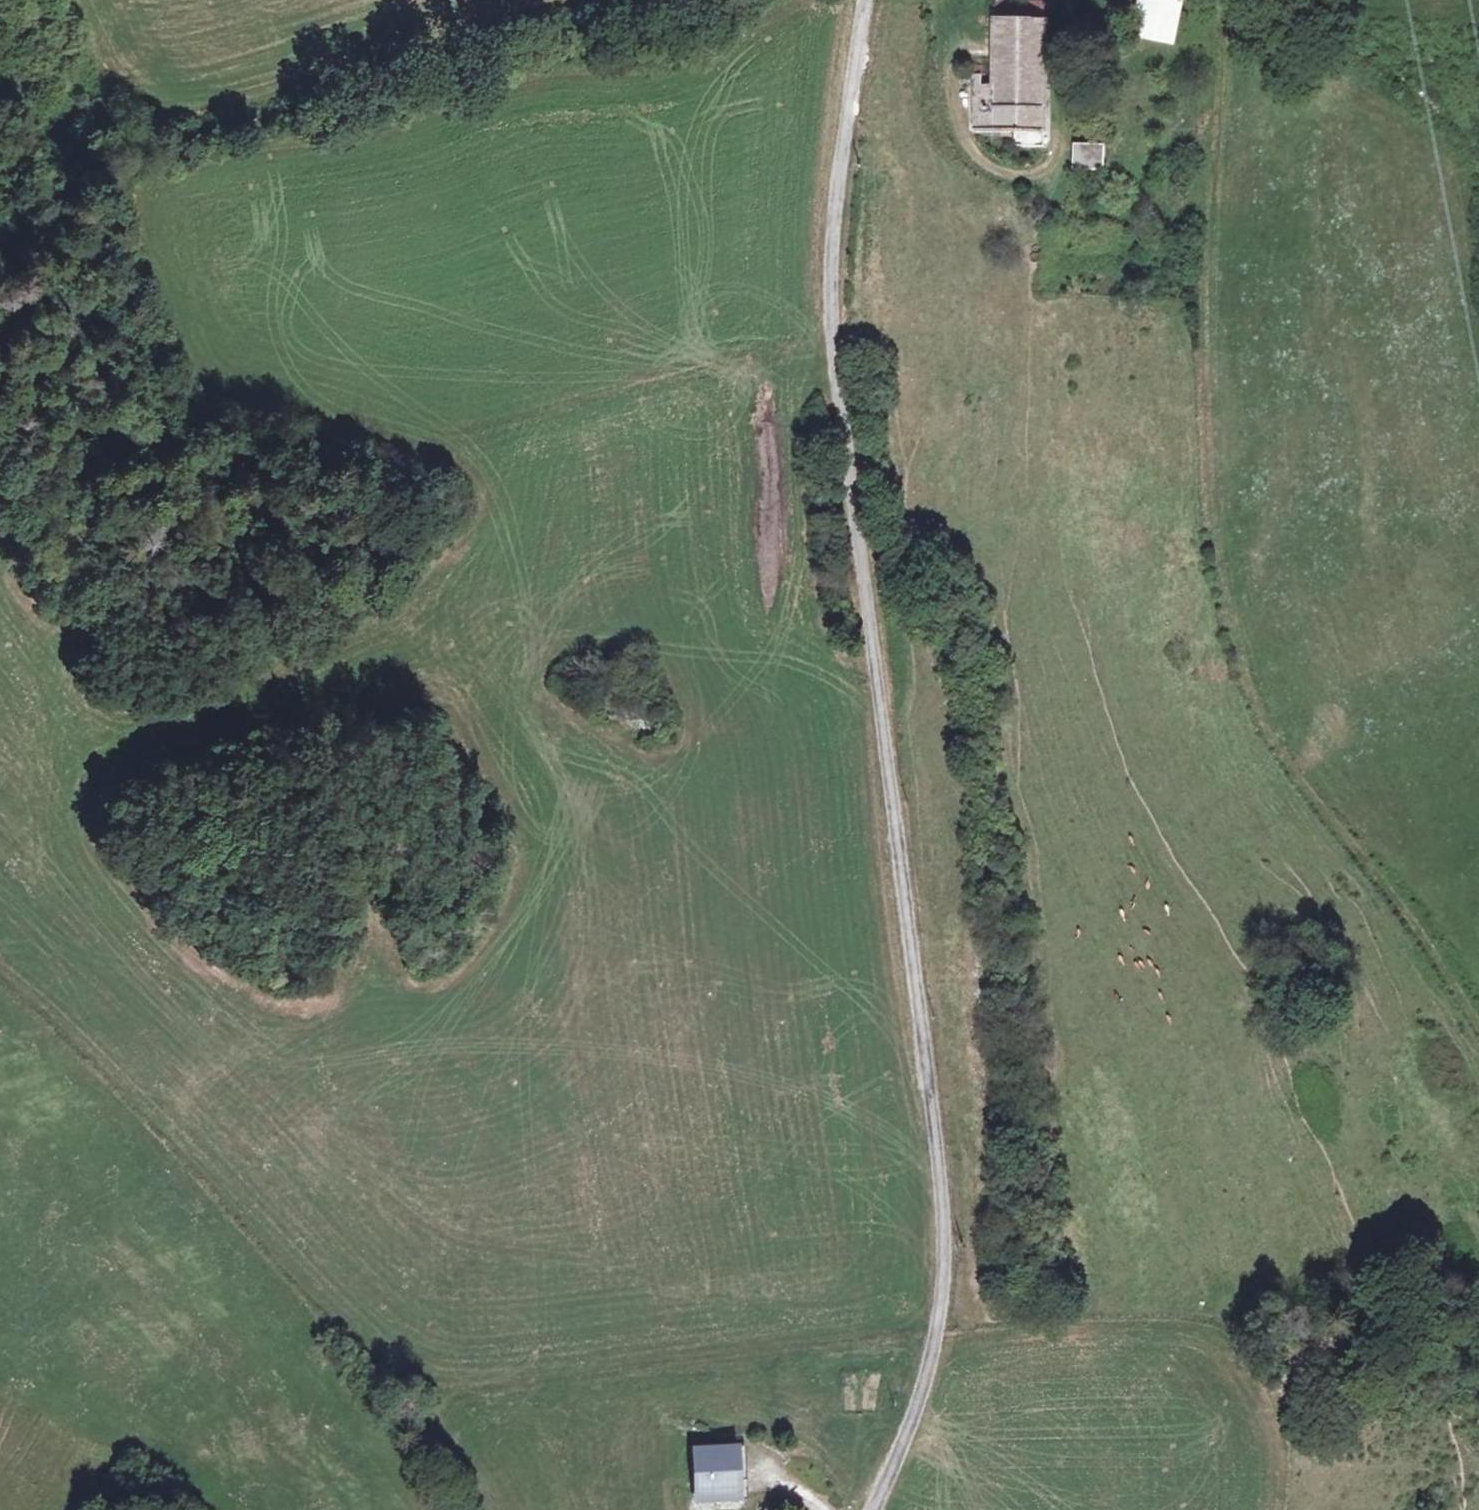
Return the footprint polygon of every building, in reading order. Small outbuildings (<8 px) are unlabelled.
[(1191,0),(1139,0),(1129,39),(1180,52),(1191,0)] [(1014,148),(1048,149),(1050,21),(994,20),(993,87),(984,87),(984,76),(972,76),(971,129),(1014,130),(1014,148)] [(1074,144),(1073,173),(1107,174),(1108,145),(1074,144)] [(700,1499),(739,1498),(738,1458),(695,1459),(700,1499)]
